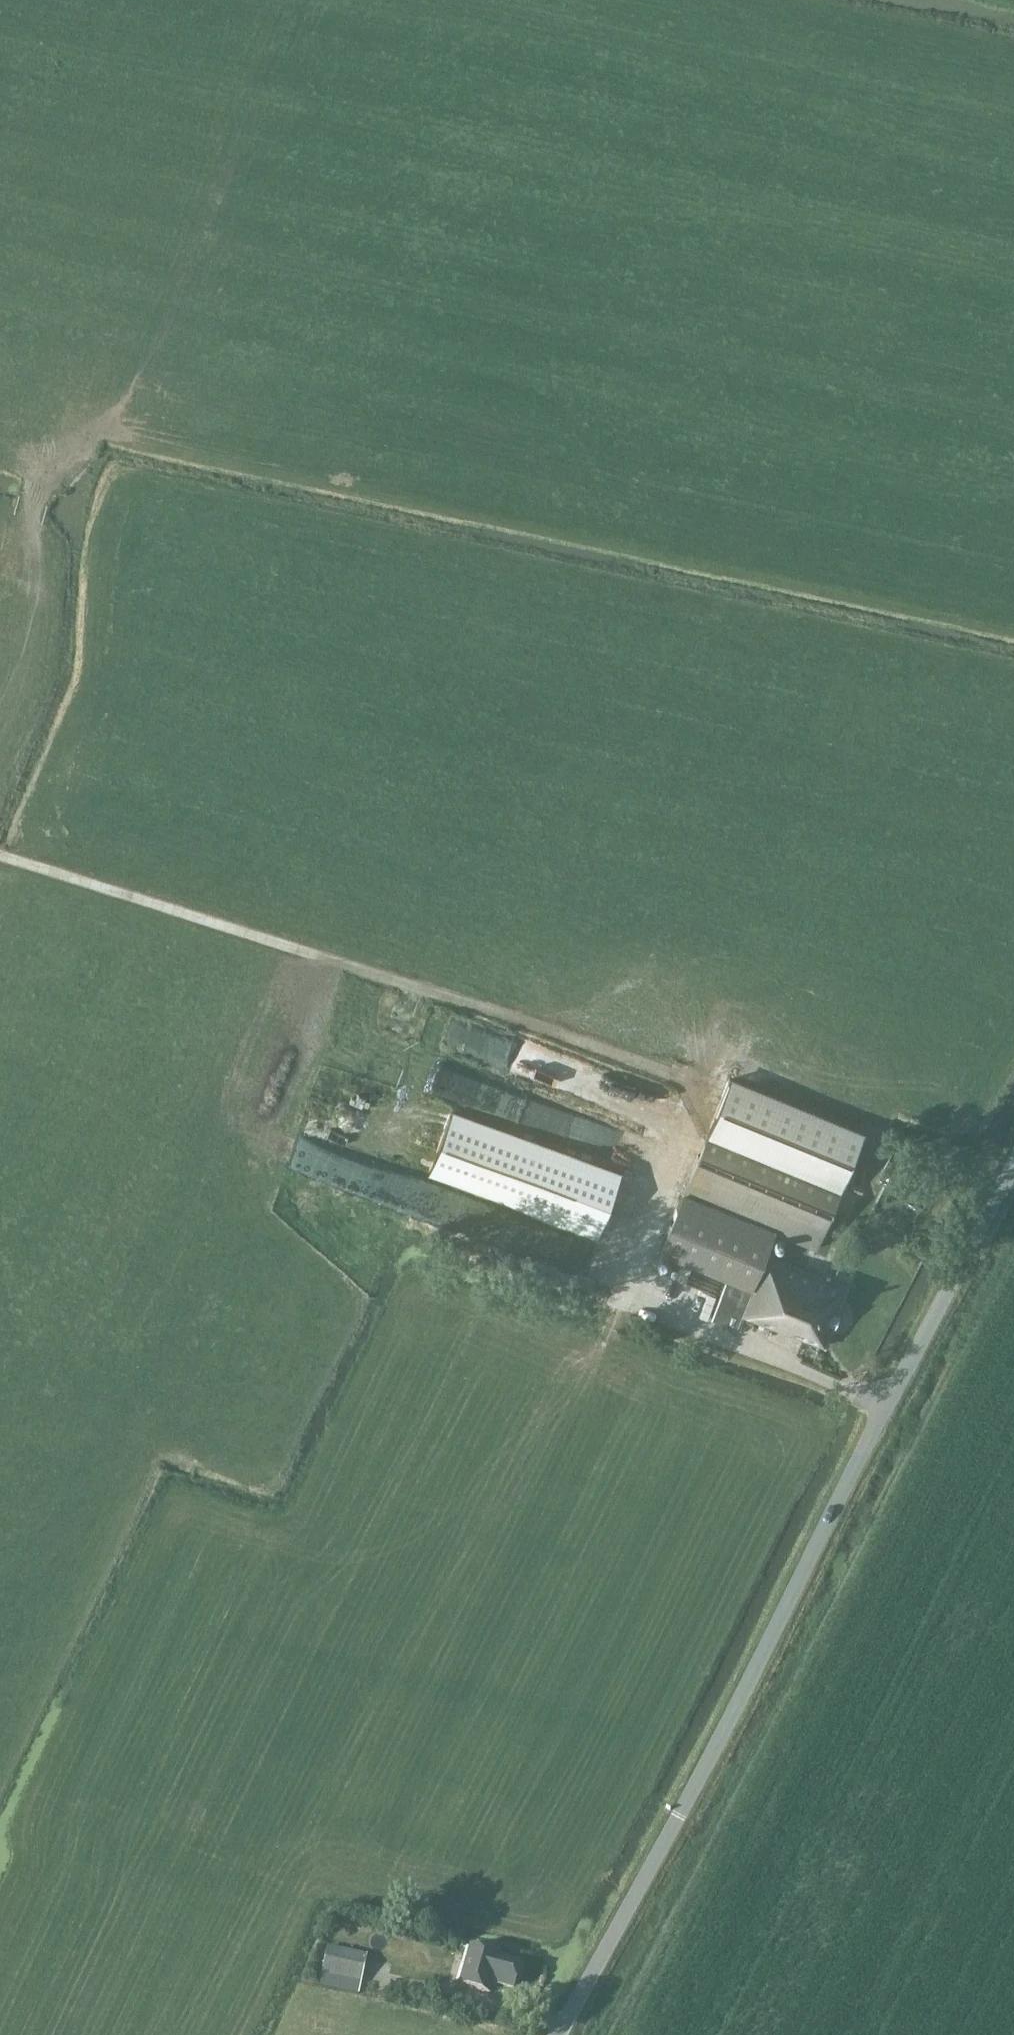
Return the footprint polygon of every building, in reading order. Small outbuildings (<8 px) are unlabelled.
[(726,1280),(725,1285),(712,1318),(739,1328),(744,1316),(825,1346),(848,1286),(765,1255),(775,1231),(815,1248),(864,1130),(731,1075),(713,1117),(683,1194),(659,1251),(727,1278),(726,1280)] [(449,1113),(429,1170),(599,1229),(619,1173),(449,1113)] [(797,1380),(793,1389),(814,1398),(818,1389),(797,1380)] [(469,1944),(458,1986),(490,1995),(493,1985),(514,1991),(522,1961),(501,1955),(501,1953),(469,1944)] [(364,1960),(326,1952),(322,1973),(319,1985),(358,1993),(364,1960)]
